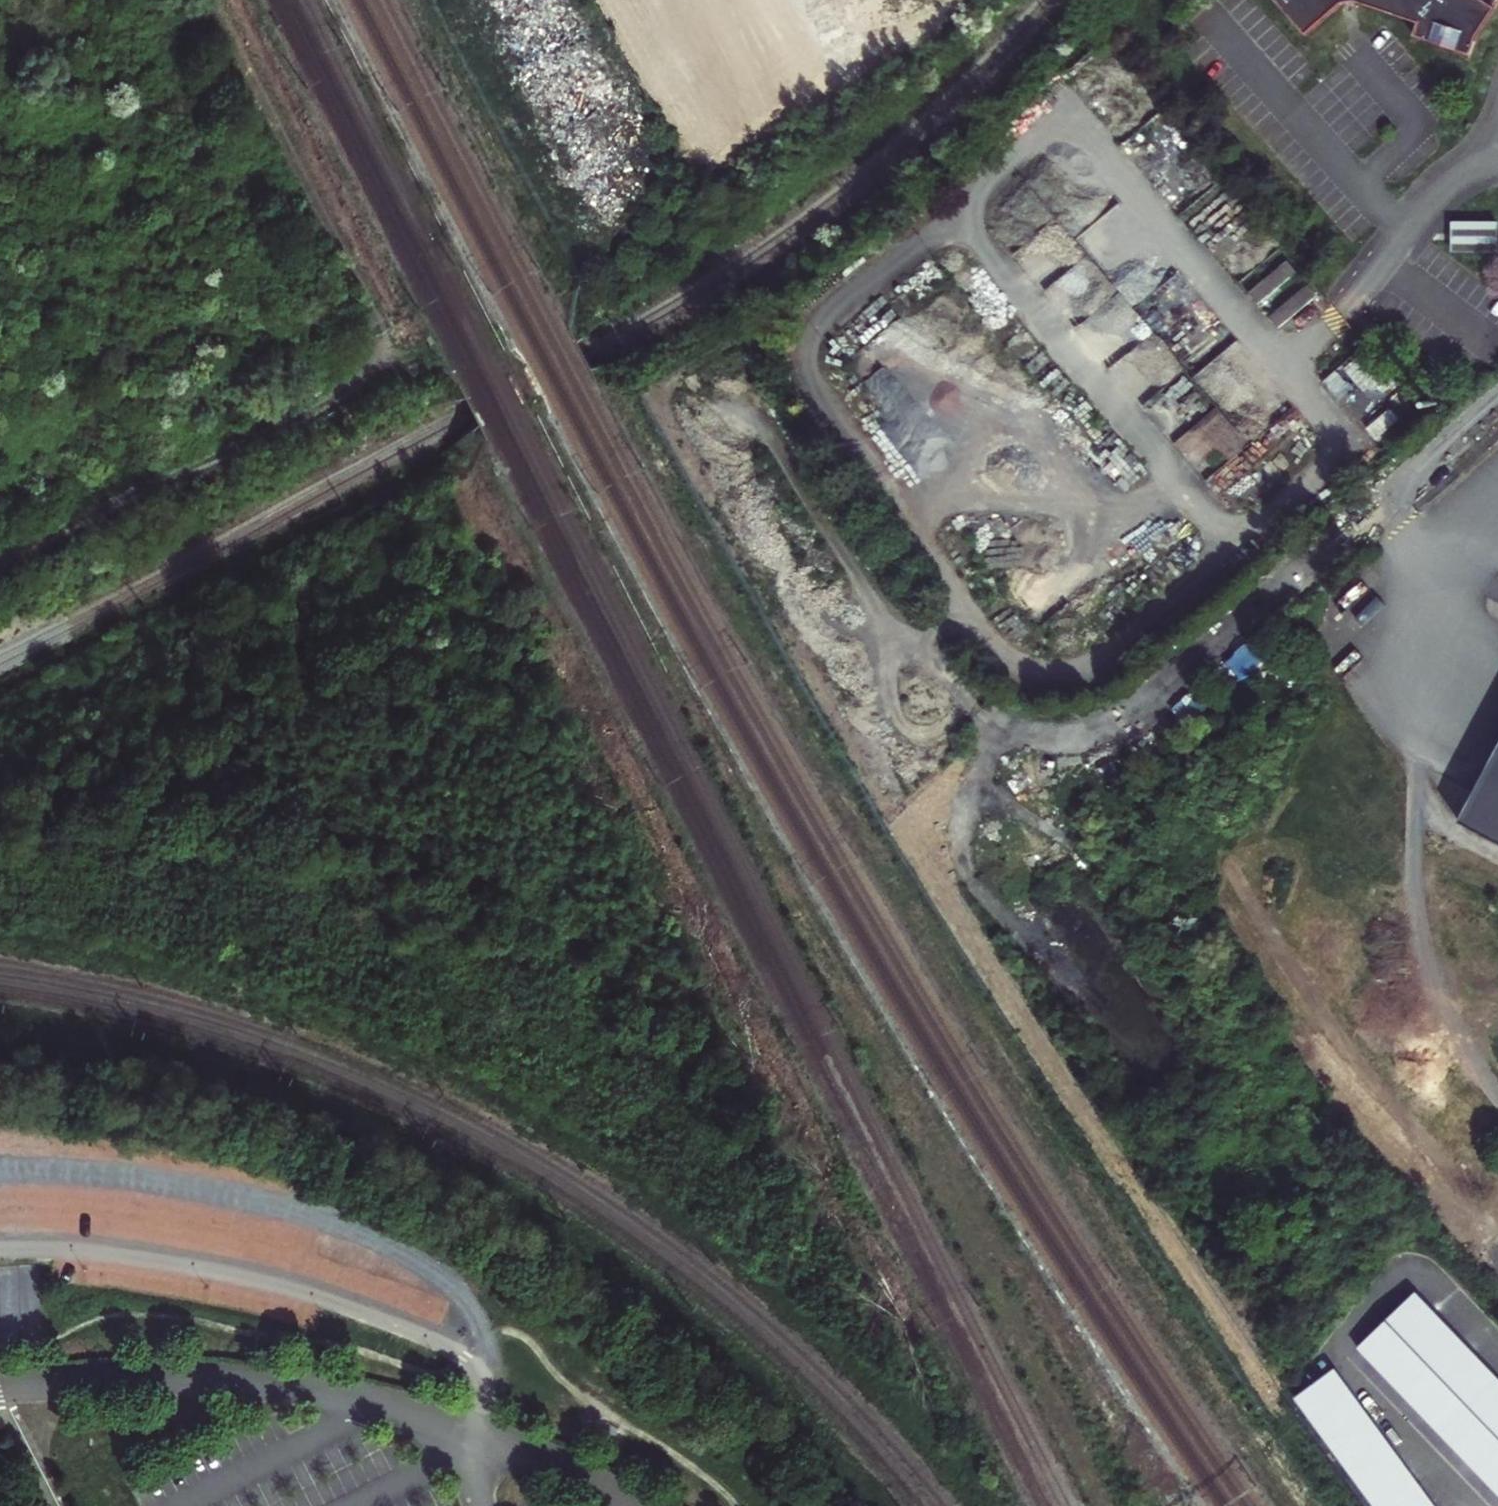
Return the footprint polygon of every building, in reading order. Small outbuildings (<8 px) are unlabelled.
[(1269,0),(1267,0),(1303,43),(1304,42),(1269,0)] [(1304,42),(1339,12),(1348,10),(1415,35),(1412,39),(1470,56),(1476,37),(1488,16),(1497,7),(1497,0),(1269,0),(1304,42)] [(1497,257),(1497,224),(1451,224),(1450,256),(1497,257)] [(1457,838),(1497,860),(1497,761),(1457,838)] [(1362,1338),(1497,1479),(1497,1377),(1413,1289),(1362,1338)] [(1342,1360),(1292,1399),(1375,1505),(1454,1505),(1342,1360)]
